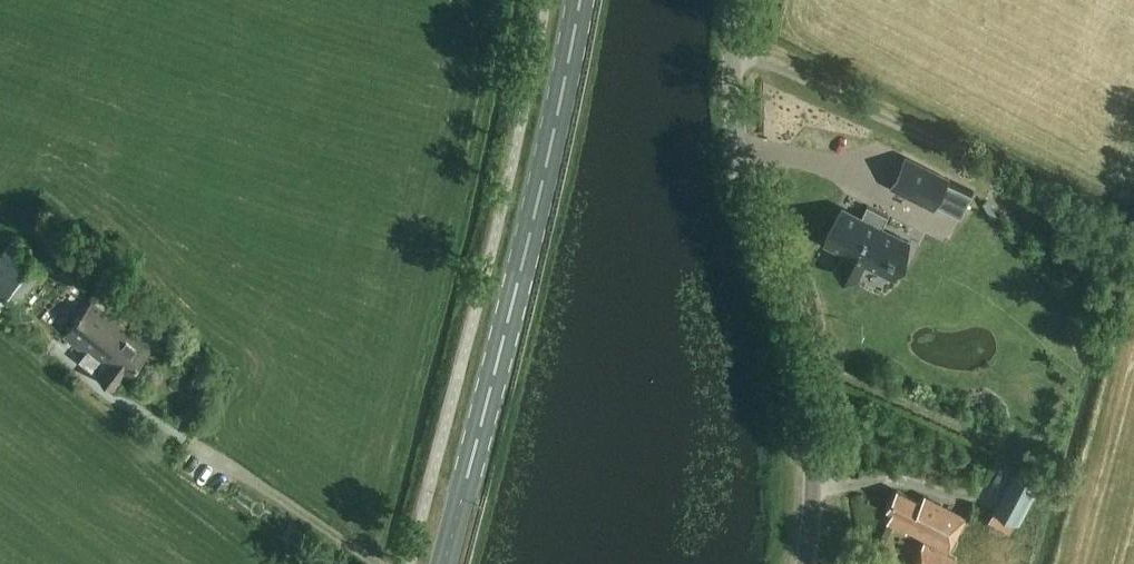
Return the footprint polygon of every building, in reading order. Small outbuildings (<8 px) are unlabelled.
[(905,155),(889,187),(933,210),(949,177),(905,155)] [(842,205),(822,244),(841,253),(833,269),(857,281),(865,265),(886,276),(906,238),(882,226),(888,215),(867,204),(861,215),(842,205)] [(0,256),(0,291),(16,303),(43,267),(10,243),(0,256)] [(128,376),(148,349),(129,334),(133,330),(93,299),(64,335),(84,351),(78,359),(113,388),(125,374),(128,376)] [(187,409),(180,421),(188,426),(195,414),(187,409)] [(1013,471),(993,509),(1019,523),(1039,484),(1013,471)] [(921,502),(897,490),(888,509),(893,512),(888,523),(907,533),(909,530),(934,543),(932,547),(925,543),(915,563),(917,563),(954,563),(957,559),(937,549),(939,545),(949,550),(966,516),(925,496),(921,502)] [(868,506),(863,516),(882,527),(888,516),(868,506)] [(883,563),(913,563),(912,563),(921,546),(857,517),(850,533),(889,551),(883,563)]
